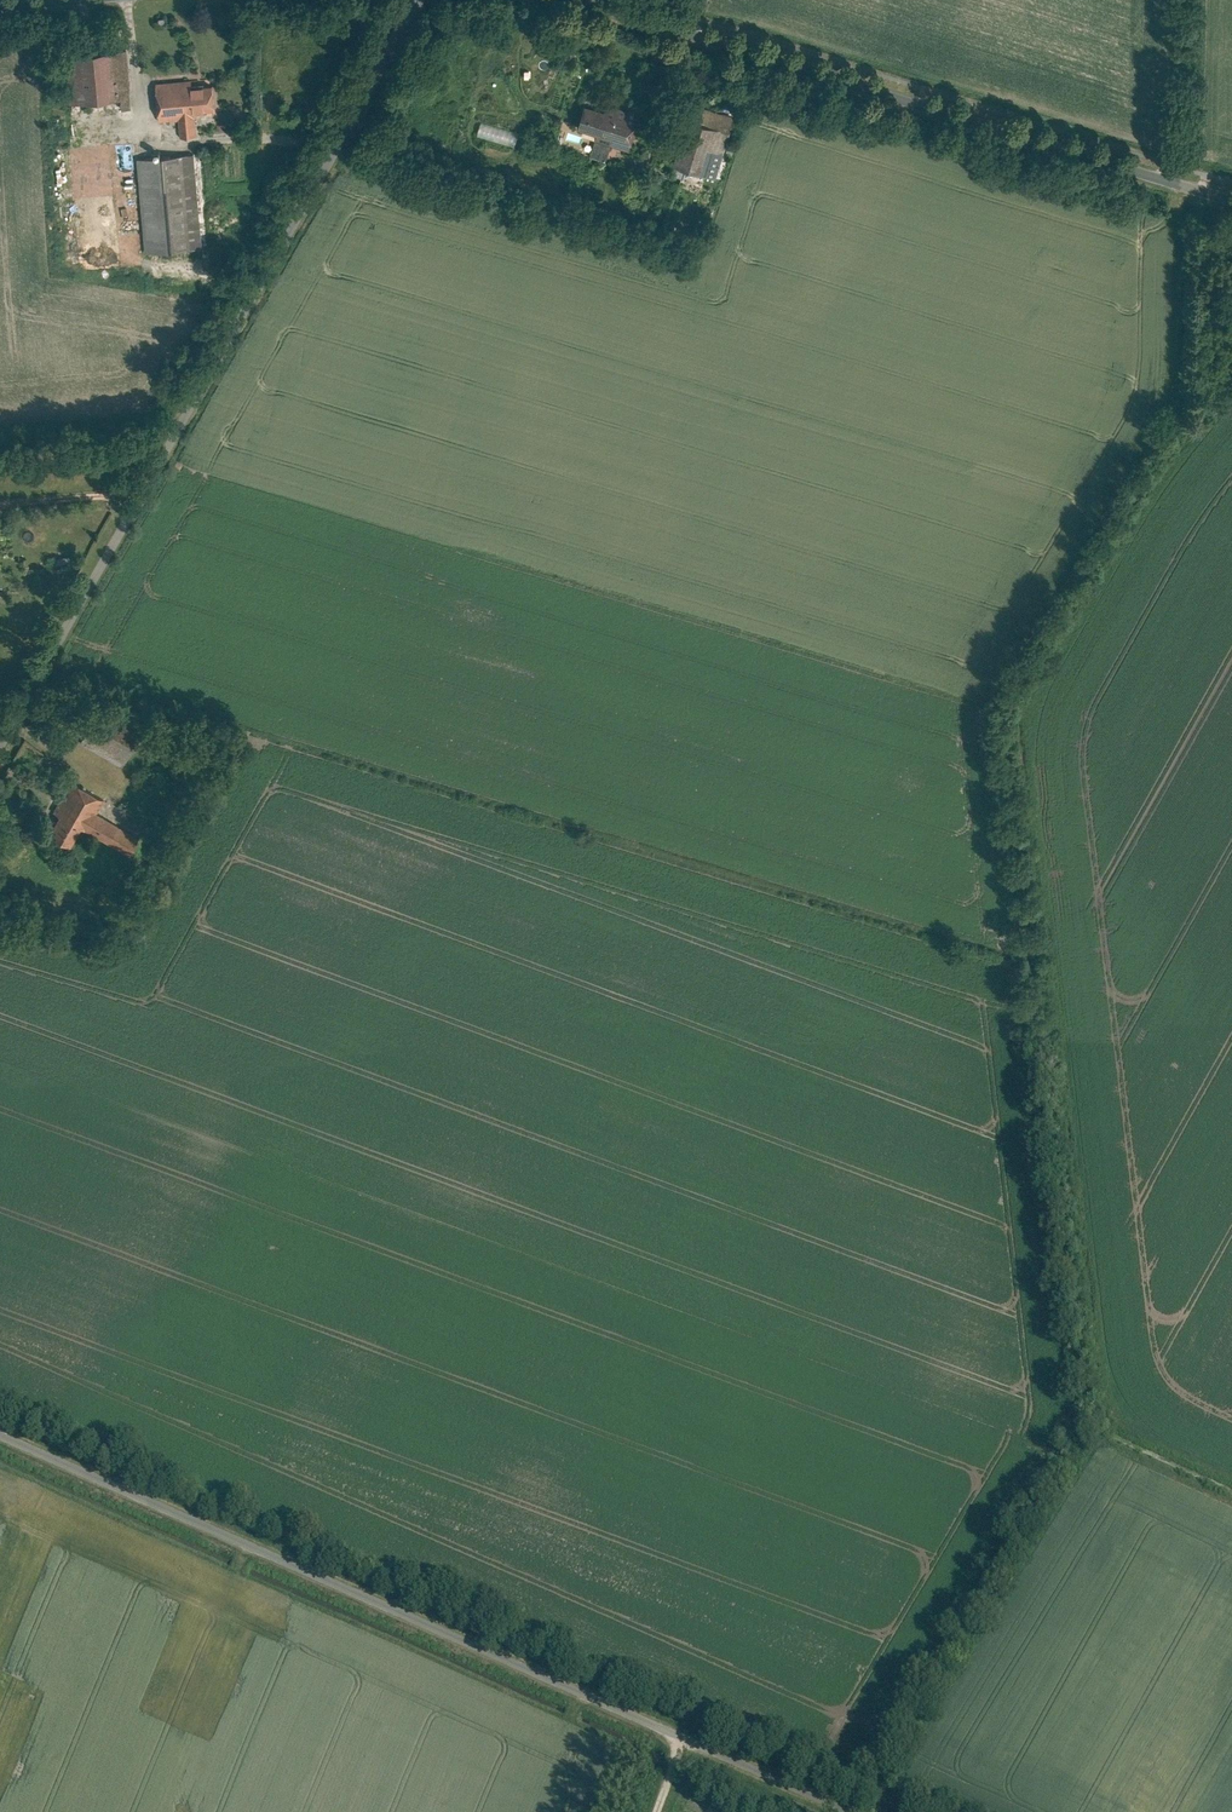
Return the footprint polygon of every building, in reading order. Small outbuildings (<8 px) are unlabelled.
[(122,49),(70,53),(74,99),(126,94),(122,49)] [(191,77),(155,82),(160,117),(176,114),(196,112),(192,85),(191,77)] [(208,83),(192,85),(196,112),(212,110),(208,83)] [(744,107),(747,89),(737,87),(733,105),(744,107)] [(582,102),(575,125),(598,132),(591,156),(607,161),(613,143),(631,148),(643,113),(605,101),(603,109),(582,102)] [(692,102),(672,162),(703,173),(723,113),(692,102)] [(196,112),(176,114),(179,134),(198,131),(196,112)] [(659,146),(674,152),(679,136),(665,131),(659,146)] [(195,149),(135,155),(143,249),(203,244),(195,149)] [(100,238),(122,236),(120,200),(98,202),(100,238)] [(56,558),(57,570),(73,569),(72,556),(56,558)] [(88,721),(77,741),(121,765),(132,745),(88,721)] [(56,813),(45,832),(69,846),(79,827),(121,851),(132,832),(95,811),(102,798),(68,779),(51,810),(56,813)]
